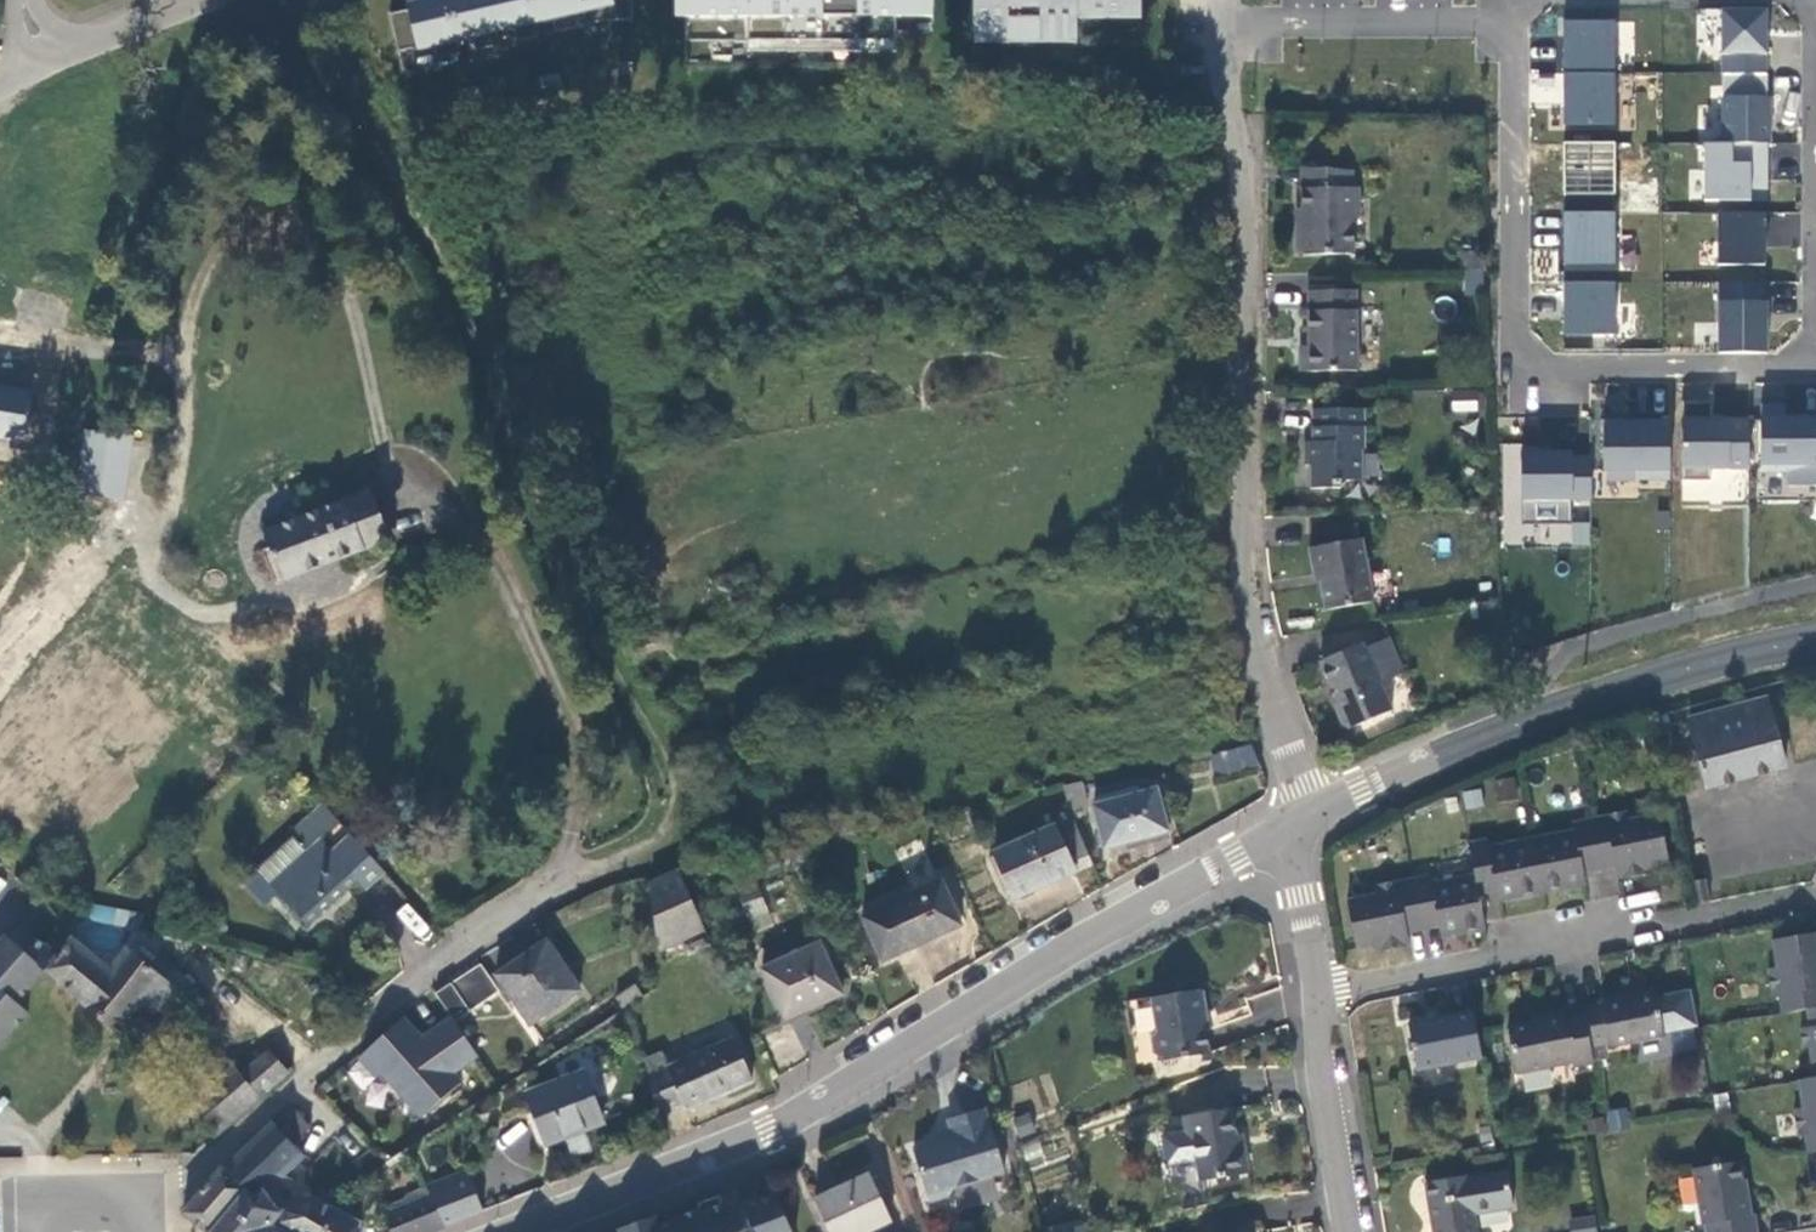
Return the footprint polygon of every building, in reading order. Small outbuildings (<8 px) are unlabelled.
[(443,0),(425,0),(425,2),(403,7),(405,13),(387,17),(387,16),(386,16),(395,58),(397,58),(396,55),(413,51),(414,53),(430,50),(433,63),(457,58),(454,44),(443,0)] [(454,44),(470,41),(473,54),(497,48),(493,35),(485,0),(443,0),(454,44)] [(533,26),(527,0),(485,0),(493,35),(510,31),(513,45),(536,39),(533,26)] [(533,26),(549,22),(552,35),(576,30),(569,0),(527,0),(533,26)] [(629,25),(629,0),(569,0),(576,30),(602,24),(628,24),(628,25),(629,25)] [(683,0),(673,0),(673,20),(683,20),(683,0)] [(893,20),(931,20),(932,0),(683,0),(683,20),(683,45),(745,45),(893,44),(893,20)] [(972,44),(1075,43),(1075,19),(1125,19),(1125,0),(971,0),(972,44)] [(1125,19),(1139,19),(1139,0),(1125,0),(1125,19)] [(1705,140),(1703,198),(1766,200),(1771,6),(1723,5),(1720,141),(1705,140)] [(1618,20),(1564,18),(1560,126),(1614,128),(1618,20)] [(894,54),(893,44),(745,45),(745,54),(894,54)] [(619,66),(619,77),(630,76),(629,66),(619,66)] [(537,91),(548,89),(545,79),(535,81),(537,91)] [(475,89),(465,92),(467,102),(477,100),(475,89)] [(467,102),(465,92),(455,94),(457,105),(467,102)] [(1616,141),(1563,140),(1562,194),(1615,195),(1616,141)] [(1301,256),(1354,255),(1354,224),(1360,216),(1357,189),(1353,188),(1353,175),(1300,171),(1301,223),(1296,224),(1297,253),(1301,253),(1301,256)] [(1561,267),(1615,269),(1617,211),(1563,209),(1561,267)] [(1719,210),(1717,263),(1764,264),(1766,212),(1719,210)] [(1768,212),(1767,244),(1798,245),(1799,213),(1768,212)] [(1617,335),(1619,280),(1564,278),(1562,333),(1617,335)] [(1358,374),(1355,294),(1310,295),(1311,349),(1301,350),(1301,375),(1358,374)] [(1766,352),(1770,299),(1719,296),(1716,349),(1766,352)] [(24,440),(32,386),(0,381),(0,436),(24,440)] [(1364,411),(1313,412),(1314,444),(1304,445),(1304,468),(1309,468),(1310,489),(1338,490),(1347,481),(1360,481),(1359,452),(1366,451),(1364,411)] [(1747,504),(1749,417),(1682,415),(1680,502),(1747,504)] [(1762,416),(1762,487),(1815,487),(1815,416),(1762,416)] [(1670,419),(1602,417),(1600,480),(1668,482),(1670,419)] [(76,496),(125,499),(130,433),(81,429),(76,496)] [(583,446),(564,450),(567,465),(585,463),(583,446)] [(1501,544),(1588,546),(1590,448),(1503,446),(1501,544)] [(263,534),(282,584),(391,543),(371,491),(263,534)] [(1361,543),(1310,552),(1314,579),(1318,578),(1325,614),(1373,605),(1361,543)] [(632,641),(637,655),(653,652),(650,639),(632,641)] [(1364,646),(1323,666),(1339,708),(1336,713),(1340,723),(1346,724),(1349,731),(1393,714),(1382,685),(1404,675),(1392,641),(1368,652),(1364,646)] [(1785,769),(1767,700),(1689,719),(1706,789),(1785,769)] [(1210,759),(1216,782),(1261,771),(1252,749),(1210,759)] [(1511,775),(1490,782),(1496,802),(1518,795),(1511,775)] [(1086,808),(1080,785),(1064,789),(1070,812),(1086,808)] [(1094,798),(1096,805),(1141,794),(1139,786),(1094,798)] [(1093,806),(1104,849),(1167,832),(1156,790),(1141,794),(1096,805),(1093,806)] [(364,890),(383,874),(322,805),(289,834),(292,837),(306,853),(269,886),(303,924),(354,879),(364,890)] [(1346,903),(1355,950),(1357,949),(1368,947),(1375,952),(1409,945),(1407,935),(1407,934),(1401,930),(1403,925),(1439,918),(1443,921),(1440,927),(1440,929),(1442,939),(1486,930),(1479,896),(1477,886),(1495,882),(1499,885),(1495,891),(1496,893),(1498,903),(1586,885),(1584,875),(1583,874),(1578,870),(1580,865),(1615,858),(1618,861),(1614,868),(1615,870),(1616,879),(1650,872),(1655,865),(1667,863),(1658,815),(1628,821),(1627,814),(1571,825),(1573,831),(1487,849),(1485,842),(1467,846),(1474,877),(1431,885),(1430,879),(1374,889),(1375,897),(1346,903)] [(993,854),(1013,899),(1091,864),(1071,819),(993,854)] [(255,870),(269,886),(306,853),(292,837),(255,870)] [(1615,858),(1580,865),(1578,870),(1583,874),(1584,875),(1615,870),(1614,868),(1618,861),(1615,858)] [(705,931),(679,871),(650,885),(657,953),(681,942),(705,931)] [(862,918),(881,962),(960,926),(940,882),(862,918)] [(1495,882),(1477,886),(1479,896),(1496,893),(1495,891),(1499,885),(1495,882)] [(762,896),(745,902),(751,923),(769,917),(762,896)] [(420,941),(432,929),(406,902),(394,914),(420,941)] [(141,917),(85,906),(77,919),(137,932),(141,917)] [(1439,918),(1403,925),(1401,930),(1407,934),(1407,935),(1440,929),(1440,927),(1443,921),(1439,918)] [(23,928),(10,942),(5,937),(0,943),(0,1044),(27,1014),(15,1004),(44,972),(56,957),(23,928)] [(715,953),(705,931),(681,942),(690,963),(715,953)] [(1771,942),(1775,970),(1767,970),(1772,998),(1779,997),(1781,1015),(1806,1011),(1810,1028),(1800,1030),(1803,1049),(1808,1048),(1813,1079),(1797,1082),(1802,1109),(1794,1111),(1798,1137),(1805,1136),(1808,1155),(1815,1153),(1815,934),(1771,942)] [(70,940),(56,957),(44,972),(116,1035),(142,1003),(153,1012),(169,1010),(174,1005),(181,1011),(198,992),(160,959),(151,970),(129,950),(108,973),(70,940)] [(528,1027),(579,992),(544,941),(493,976),(528,1027)] [(761,971),(784,1022),(842,996),(819,945),(761,971)] [(479,964),(434,996),(454,1023),(498,992),(479,964)] [(634,986),(615,999),(622,1011),(641,998),(634,986)] [(1161,1063),(1209,1054),(1203,1017),(1206,1017),(1202,992),(1150,1001),(1156,1034),(1152,1039),(1154,1056),(1161,1060),(1161,1063)] [(1624,1000),(1654,994),(1653,992),(1624,997),(1624,1000)] [(1600,1005),(1581,1010),(1582,1014),(1589,1048),(1608,1044),(1608,1048),(1662,1037),(1654,994),(1624,1000),(1624,997),(1599,1002),(1600,1005)] [(416,1119),(483,1055),(443,1013),(423,1032),(404,1013),(345,1069),(364,1089),(376,1078),(416,1119)] [(1480,1059),(1470,1013),(1406,1026),(1415,1072),(1480,1059)] [(1589,1048),(1582,1014),(1563,1017),(1562,1013),(1539,1018),(1540,1021),(1506,1028),(1515,1075),(1571,1064),(1572,1069),(1592,1064),(1589,1048)] [(752,1082),(733,1039),(669,1068),(662,1053),(644,1061),(658,1117),(685,1105),(687,1111),(752,1082)] [(288,1074),(269,1053),(242,1078),(235,1069),(190,1103),(220,1137),(288,1074)] [(524,1095),(544,1146),(602,1124),(582,1073),(524,1095)] [(1629,1108),(1606,1110),(1608,1131),(1631,1129),(1629,1108)] [(291,1109),(221,1170),(182,1215),(204,1231),(211,1231),(245,1190),(256,1200),(263,1194),(302,1158),(293,1147),(308,1127),(291,1109)] [(1230,1109),(1182,1118),(1187,1140),(1193,1144),(1199,1183),(1247,1174),(1243,1150),(1238,1151),(1230,1109)] [(953,1189),(1004,1174),(986,1110),(948,1121),(953,1138),(913,1149),(928,1202),(948,1196),(953,1189)] [(343,1171),(363,1146),(325,1117),(306,1143),(343,1171)] [(515,1164),(535,1147),(515,1124),(496,1141),(515,1164)] [(1704,1231),(1756,1231),(1753,1216),(1751,1217),(1747,1196),(1743,1196),(1738,1163),(1692,1171),(1701,1226),(1703,1226),(1704,1231)] [(828,1231),(869,1231),(890,1222),(869,1176),(814,1201),(828,1231)] [(263,1194),(256,1200),(245,1190),(211,1231),(274,1231),(278,1226),(272,1223),(278,1213),(263,1194)] [(1432,1231),(1475,1231),(1469,1196),(1427,1203),(1432,1231)] [(389,1231),(432,1231),(444,1227),(430,1197),(383,1216),(389,1231)] [(312,1199),(278,1213),(272,1223),(278,1226),(287,1231),(323,1231),(335,1211),(312,1199)] [(739,1199),(700,1213),(699,1210),(657,1225),(654,1217),(617,1231),(618,1231),(751,1231),(739,1199)] [(358,1223),(335,1211),(323,1231),(357,1231),(358,1223)] [(1593,1215),(1568,1218),(1569,1231),(1595,1231),(1593,1215)]
